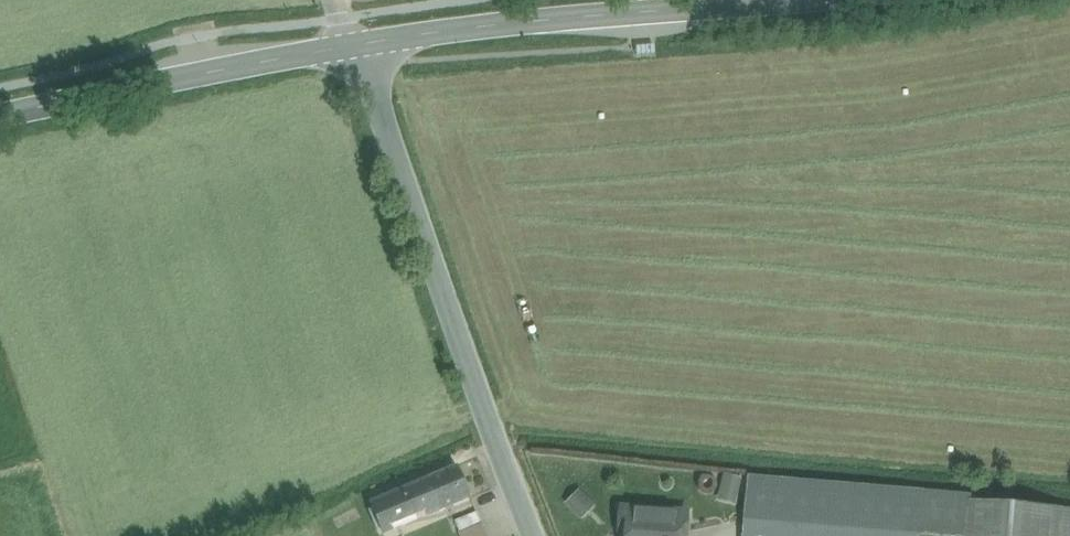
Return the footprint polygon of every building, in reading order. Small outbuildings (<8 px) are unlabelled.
[(439,475),(458,467),(453,456),(434,464),(439,475)] [(439,475),(427,480),(429,485),(438,506),(440,512),(471,499),(458,467),(439,475)] [(720,471),(714,498),(734,502),(740,476),(720,471)] [(750,477),(745,535),(923,535),(926,492),(750,477)] [(429,485),(380,506),(389,526),(438,506),(429,485)] [(561,501),(578,517),(592,501),(576,486),(561,501)] [(926,492),(923,535),(969,535),(972,501),(973,496),(926,492)] [(972,501),(969,535),(1058,535),(1060,508),(972,501)] [(1060,508),(1058,535),(1069,535),(1069,509),(1060,508)] [(622,509),(620,532),(627,532),(627,535),(679,535),(685,535),(686,535),(687,513),(622,509)] [(477,513),(456,522),(460,532),(482,523),(477,513)] [(460,532),(462,535),(487,535),(482,523),(460,532)]
